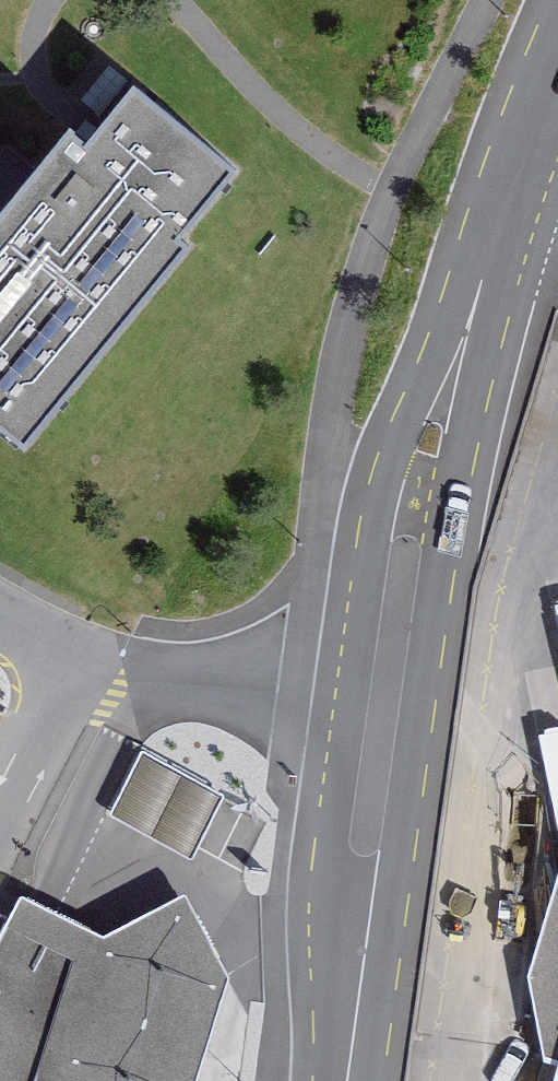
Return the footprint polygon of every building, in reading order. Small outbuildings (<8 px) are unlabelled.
[(135,93),(88,148),(72,135),(0,219),(0,436),(25,458),(199,258),(181,242),(235,179),(135,93)] [(118,809),(201,850),(235,782),(151,741),(118,809)] [(532,964),(557,1047),(557,891),(532,964)] [(3,920),(0,925),(0,1080),(37,1080),(68,950),(3,920)]
